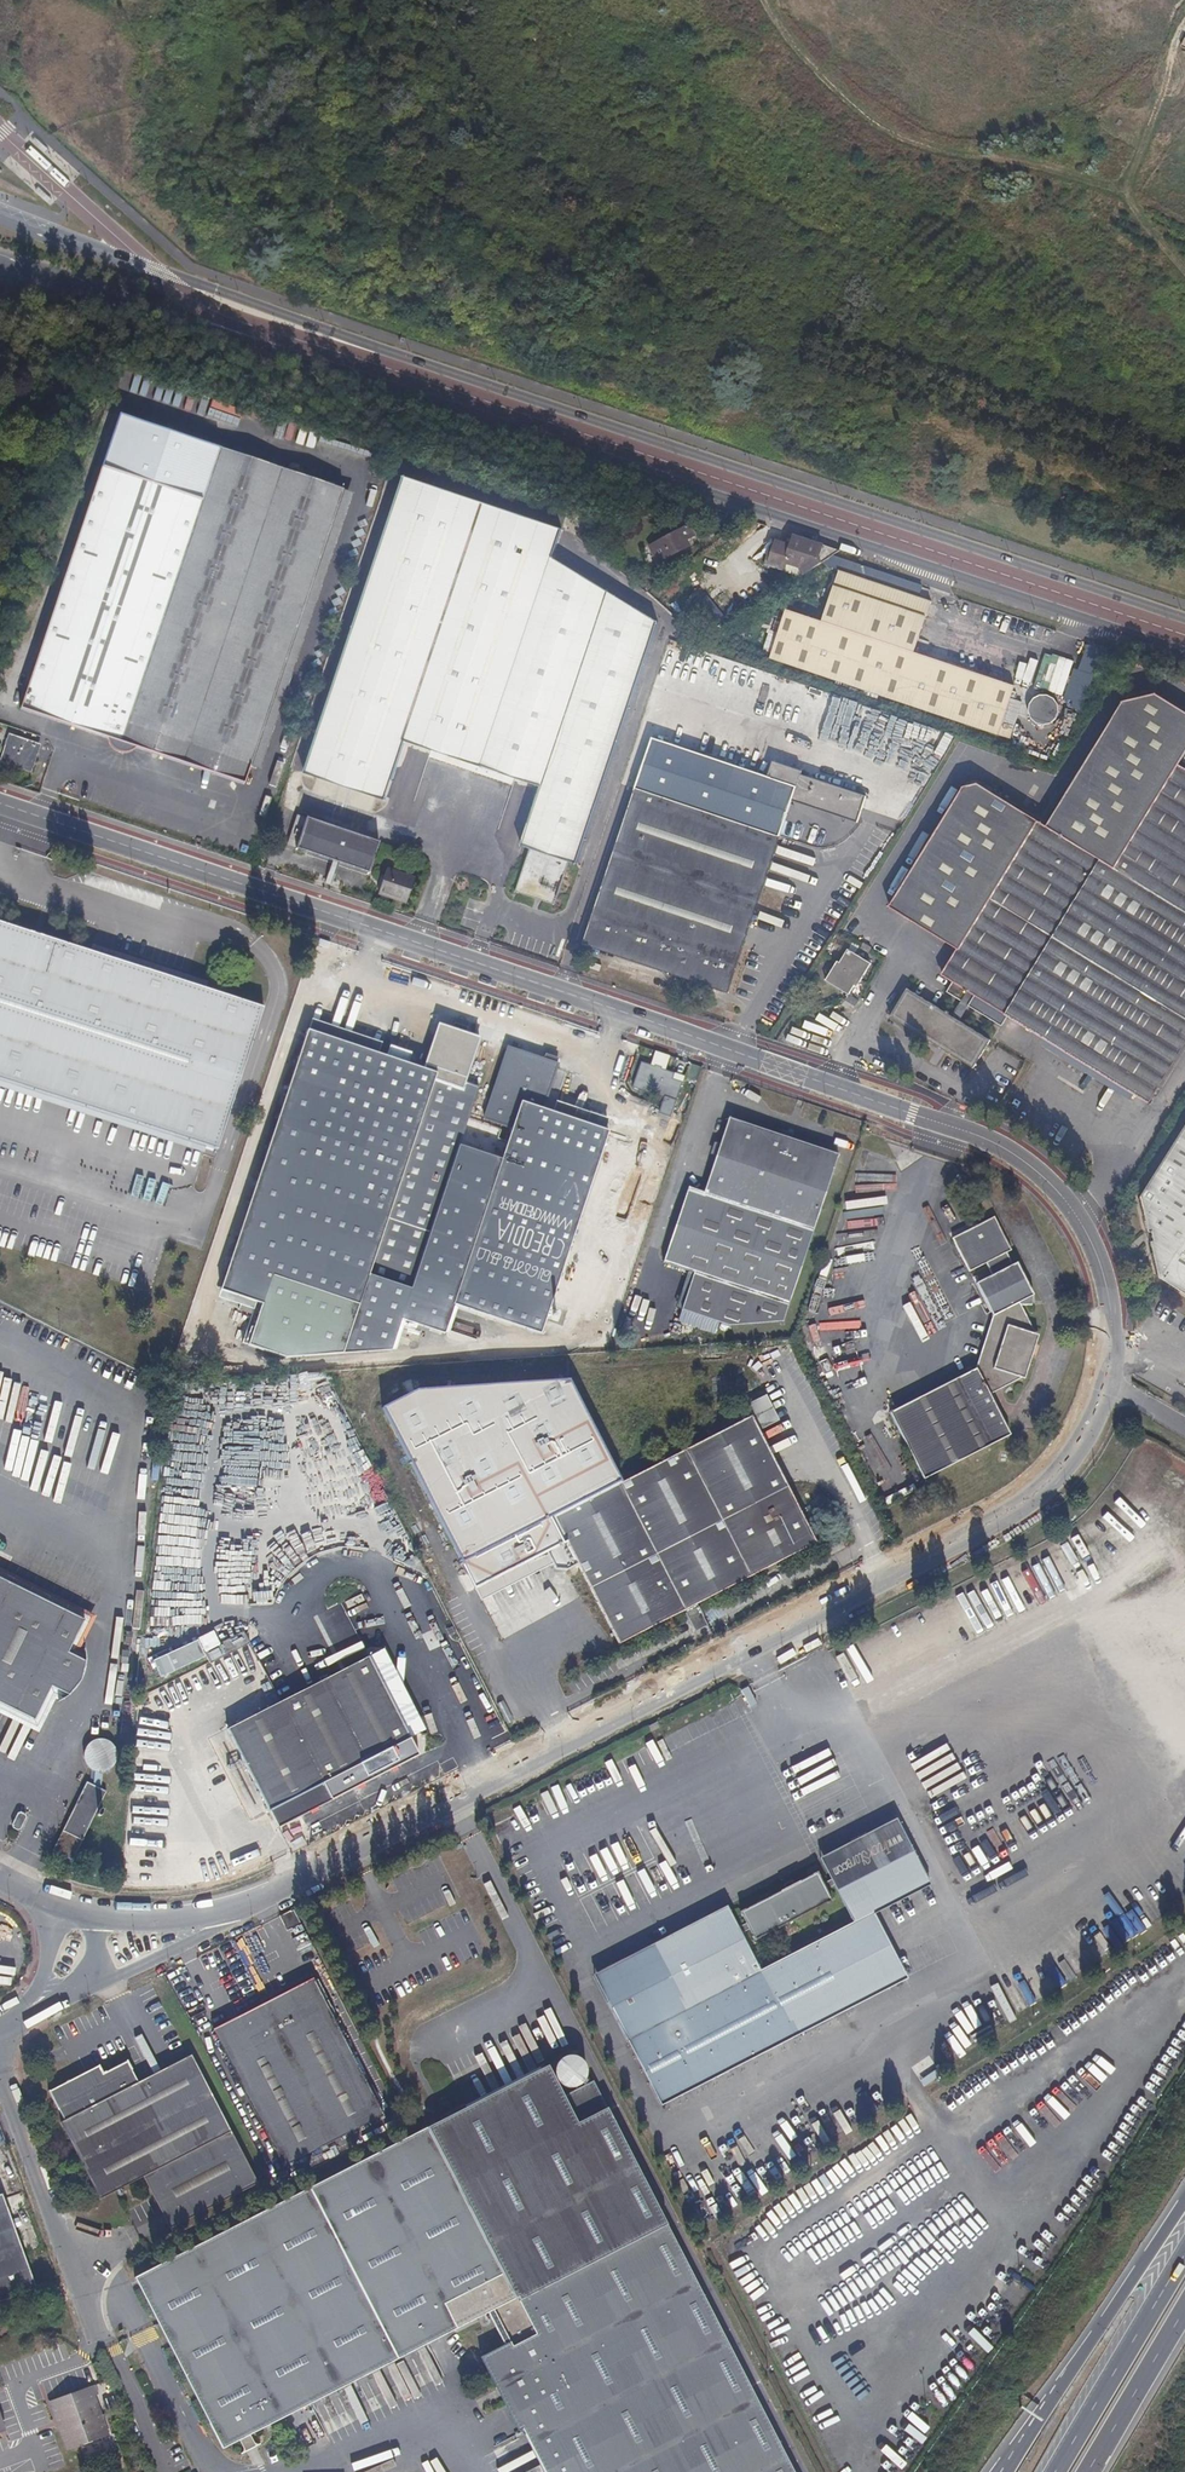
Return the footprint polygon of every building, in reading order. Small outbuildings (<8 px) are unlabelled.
[(0,339),(0,373),(13,367),(1,339),(0,339)] [(166,387),(167,404),(176,404),(176,386),(166,387)] [(119,417),(29,691),(247,769),(339,492),(119,417)] [(485,507),(405,479),(303,773),(384,802),(405,744),(540,792),(519,850),(528,853),(513,896),(552,910),(567,867),(575,870),(659,627),(552,562),(567,519),(490,492),(485,507)] [(257,773),(296,661),(352,497),(339,492),(286,652),(247,769),(257,773)] [(725,533),(732,517),(721,514),(719,514),(714,530),(725,533)] [(668,552),(696,539),(691,529),(664,543),(668,552)] [(816,558),(794,549),(798,538),(791,535),(788,545),(772,542),(766,563),(782,567),(782,563),(799,567),(816,558)] [(835,552),(798,538),(794,549),(816,558),(799,567),(803,575),(835,552)] [(658,589),(630,562),(618,568),(648,596),(658,589)] [(784,615),(767,664),(998,740),(1014,691),(915,659),(932,609),(836,577),(820,627),(784,615)] [(681,671),(690,647),(672,640),(663,665),(681,671)] [(1089,645),(1080,668),(1100,676),(1108,652),(1089,645)] [(706,655),(700,674),(717,679),(723,661),(706,655)] [(808,721),(815,696),(792,689),(794,683),(762,673),(758,685),(770,689),(768,697),(779,700),(781,692),(788,694),(782,713),(808,721)] [(1063,724),(1064,722),(1065,720),(1065,717),(1066,715),(1065,713),(1065,711),(1064,708),(1064,706),(1062,704),(1061,703),(1059,701),(1057,700),(1055,698),(1053,697),(1051,697),(1049,697),(1047,697),(1044,697),(1042,697),(1040,698),(1038,699),(1036,701),(1034,702),(1033,704),(1032,706),(1031,708),(1030,710),(1029,712),(1029,714),(1029,717),(1030,719),(1030,721),(1031,723),(1032,725),(1034,727),(1035,729),(1037,730),(1039,731),(1041,732),(1044,733),(1046,733),(1048,733),(1051,733),(1052,732),(1055,731),(1057,730),(1059,729),(1060,728),(1062,726),(1063,724)] [(1181,773),(1184,768),(1184,716),(1159,700),(1128,712),(1049,835),(980,791),(965,795),(891,915),(959,957),(942,983),(952,990),(969,1000),(974,1003),(1008,1024),(1148,1112),(1184,1052),(1184,776),(1181,773)] [(804,731),(856,733),(856,726),(878,727),(878,706),(825,704),(824,722),(805,721),(804,731)] [(657,738),(670,739),(671,731),(658,729),(657,738)] [(0,758),(0,762),(29,772),(37,746),(8,736),(0,758)] [(743,752),(760,757),(764,743),(747,738),(743,752)] [(726,995),(777,838),(739,826),(632,791),(582,946),(726,995)] [(294,816),(284,844),(292,847),(302,819),(294,816)] [(374,843),(302,819),(292,847),(292,848),(364,873),(374,843)] [(392,874),(384,901),(416,910),(424,884),(392,874)] [(219,1155),(265,1013),(0,928),(0,1085),(219,1155)] [(876,967),(853,951),(844,965),(842,963),(830,983),(853,997),(857,990),(861,992),(876,967)] [(969,1000),(952,990),(946,1000),(963,1010),(969,1000)] [(954,1022),(928,1005),(910,994),(892,1022),(973,1075),(991,1046),(960,1026),(954,1022)] [(857,1012),(862,1003),(853,997),(846,1005),(857,1012)] [(960,1026),(969,1014),(974,1003),(969,1000),(963,1010),(954,1022),(960,1026)] [(1008,1024),(974,1003),(969,1014),(1001,1035),(1008,1024)] [(422,1071),(307,1031),(220,1296),(253,1308),(243,1350),(285,1364),(344,1360),(355,1330),(371,1334),(377,1317),(392,1319),(476,1089),(462,1082),(475,1040),(436,1027),(422,1071)] [(541,1334),(609,1130),(546,1110),(560,1065),(508,1048),(486,1118),(513,1127),(509,1145),(466,1131),(450,1181),(416,1280),(413,1290),(541,1334)] [(643,1064),(634,1089),(665,1100),(658,1117),(669,1121),(682,1084),(672,1081),(674,1075),(643,1064)] [(782,1322),(839,1155),(731,1119),(704,1195),(688,1189),(663,1264),(694,1273),(683,1310),(782,1322)] [(1174,1171),(1169,1168),(1147,1202),(1142,1209),(1146,1231),(1150,1231),(1152,1242),(1157,1242),(1159,1253),(1155,1253),(1157,1264),(1154,1266),(1157,1284),(1184,1302),(1184,1153),(1174,1171)] [(889,1413),(923,1478),(1007,1436),(988,1393),(1020,1378),(1035,1336),(1021,1307),(1033,1300),(1017,1266),(1013,1268),(1007,1256),(1011,1253),(995,1219),(952,1239),(969,1273),(985,1266),(991,1278),(974,1286),(991,1319),(975,1370),(889,1413)] [(444,1333),(453,1304),(413,1290),(405,1319),(444,1333)] [(575,1567),(617,1643),(694,1605),(814,1546),(752,1419),(697,1446),(682,1453),(625,1481),(627,1486),(623,1488),(621,1484),(569,1382),(418,1392),(382,1410),(479,1589),(554,1551),(563,1567),(575,1567)] [(697,1446),(680,1412),(667,1419),(682,1453),(697,1446)] [(0,1579),(0,1587),(85,1630),(74,1650),(81,1655),(80,1660),(97,1626),(12,1585),(0,1579)] [(33,1730),(42,1711),(52,1715),(54,1711),(59,1713),(71,1704),(82,1693),(88,1679),(87,1658),(83,1659),(80,1660),(81,1655),(74,1650),(85,1630),(0,1587),(0,1714),(33,1730)] [(704,1628),(694,1605),(680,1612),(691,1635),(704,1628)] [(167,1655),(176,1674),(207,1660),(199,1641),(167,1655)] [(420,1754),(371,1657),(223,1730),(263,1811),(318,1783),(327,1800),(420,1754)] [(38,1743),(52,1715),(42,1711),(33,1730),(0,1714),(0,1724),(38,1743)] [(645,1734),(655,1728),(652,1722),(642,1727),(645,1734)] [(117,1757),(116,1749),(113,1744),(105,1740),(99,1740),(95,1741),(88,1747),(85,1754),(84,1759),(87,1765),(93,1771),(92,1781),(88,1781),(65,1831),(54,1850),(74,1859),(108,1792),(104,1789),(105,1774),(111,1770),(114,1767),(117,1757)] [(924,1888),(889,1822),(813,1861),(827,1889),(847,1926),(848,1929),(870,1917),(924,1888)] [(16,1843),(23,1829),(21,1826),(18,1824),(13,1827),(7,1839),(16,1843)] [(827,1902),(811,1871),(733,1912),(749,1942),(827,1902)] [(637,1984),(735,1933),(721,1907),(686,1926),(589,1973),(604,2001),(637,1984)] [(287,1930),(300,1924),(294,1911),(281,1916),(287,1930)] [(792,2039),(902,1982),(870,1917),(848,1929),(847,1926),(846,1927),(755,1973),(792,2039)] [(604,2001),(623,2041),(719,1992),(755,1973),(735,1933),(637,1984),(604,2001)] [(792,2039),(755,1973),(719,1992),(659,2023),(694,2089),(792,2039)] [(310,1977),(205,2034),(278,2169),(383,2112),(310,1977)] [(694,2089),(659,2023),(623,2041),(658,2107),(694,2089)] [(252,2187),(184,2061),(134,2089),(121,2065),(96,2079),(95,2076),(44,2103),(58,2129),(55,2131),(69,2157),(96,2206),(139,2182),(167,2234),(252,2187)] [(517,2433),(524,2428),(547,2471),(791,2471),(611,2109),(579,2125),(546,2062),(423,2125),(517,2293),(534,2324),(536,2329),(480,2361),(517,2433)] [(44,2103),(95,2076),(91,2071),(41,2099),(44,2103)] [(920,2079),(924,2086),(937,2080),(933,2072),(920,2079)] [(873,2088),(884,2105),(889,2102),(879,2085),(873,2088)] [(517,2293),(423,2125),(137,2274),(228,2449),(242,2441),(517,2293)] [(0,2215),(0,2301),(25,2291),(30,2289),(0,2215)] [(106,2416),(94,2385),(47,2402),(65,2451),(108,2435),(101,2418),(106,2416)] [(8,2436),(20,2433),(16,2417),(4,2420),(8,2436)] [(322,2442),(328,2439),(319,2426),(313,2429),(322,2442)] [(261,2445),(256,2434),(242,2441),(248,2452),(261,2445)]
